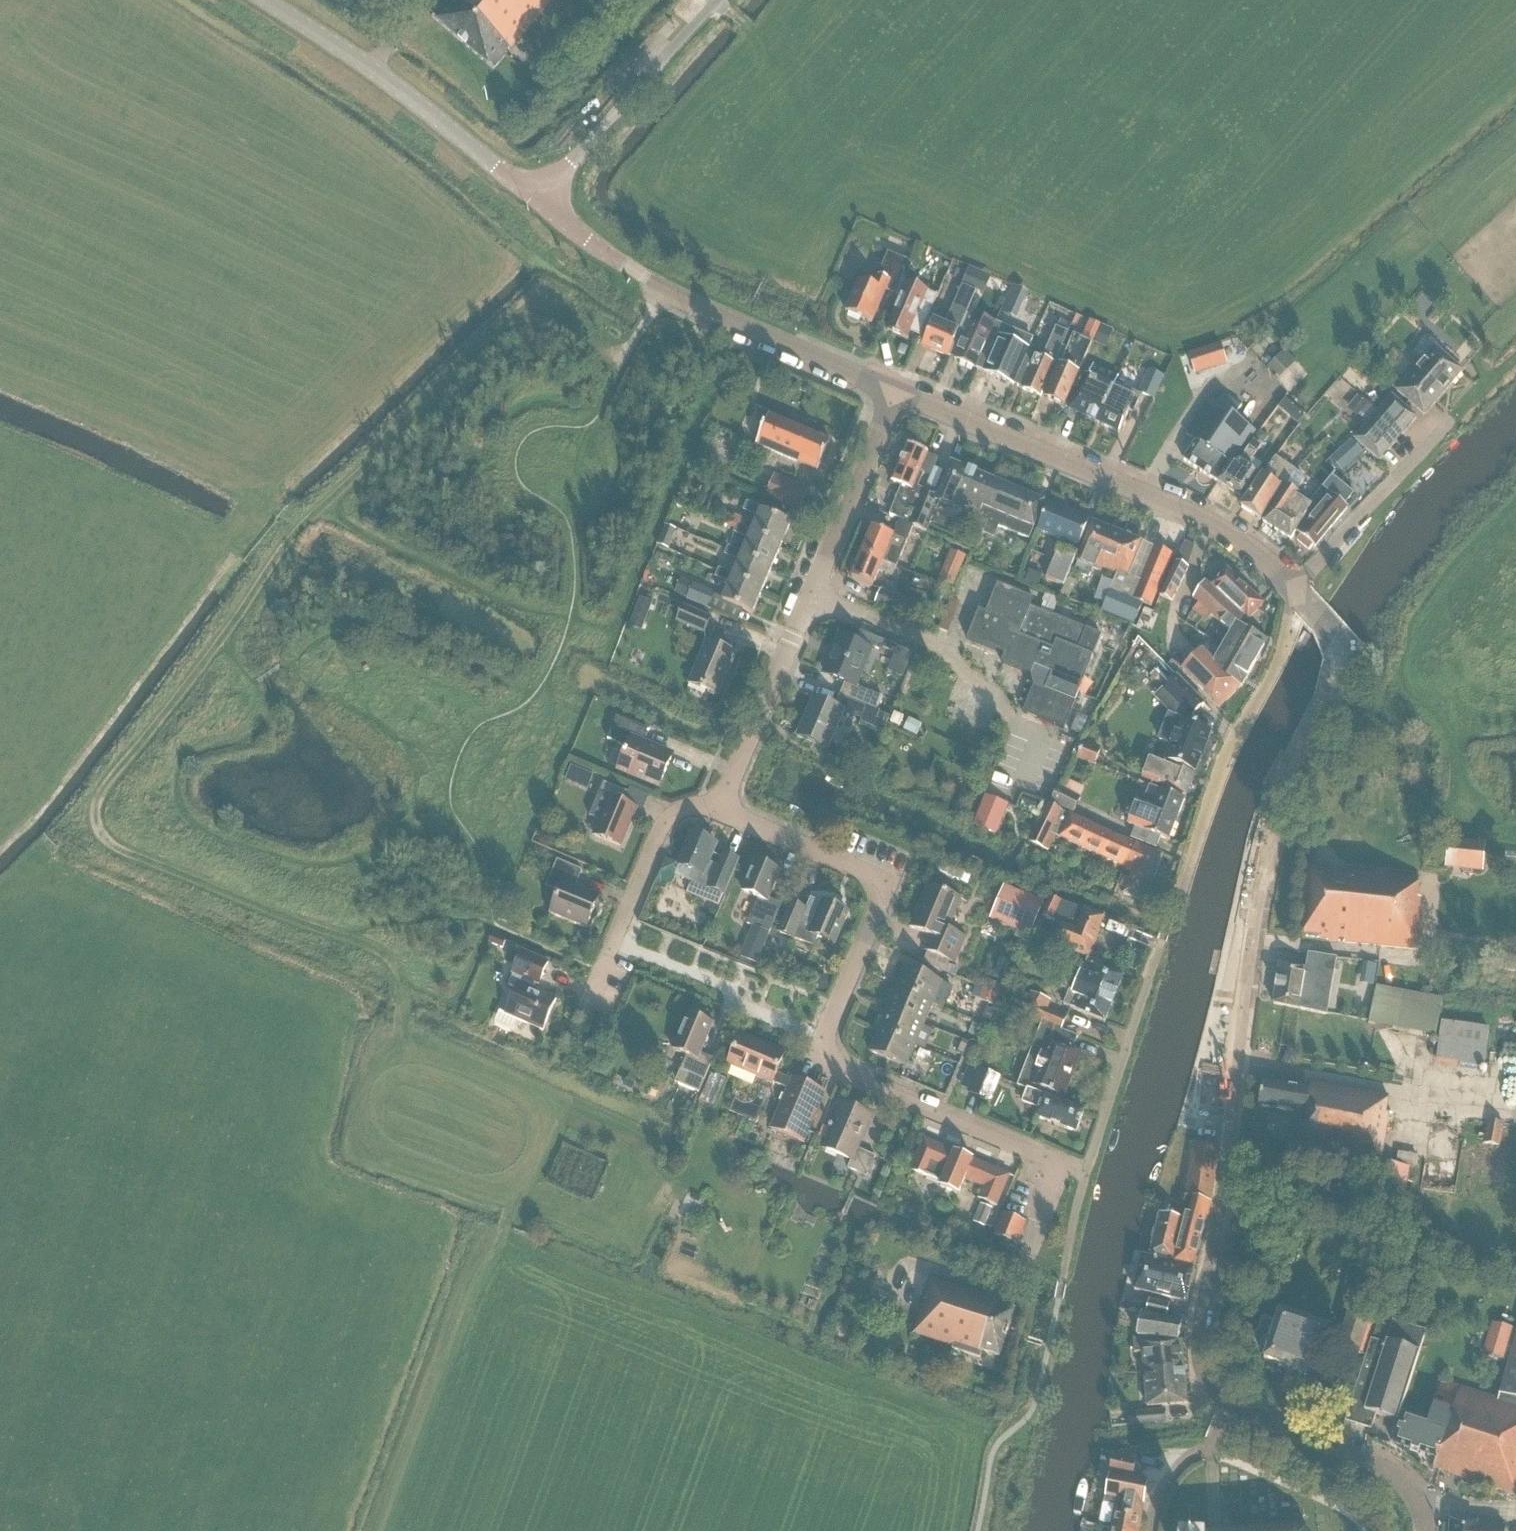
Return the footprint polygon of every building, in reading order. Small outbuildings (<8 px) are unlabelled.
[(510,50),(553,0),(447,0),(431,18),(493,71),(507,55),(506,54),(509,50),(510,50)] [(846,312),(871,323),(885,291),(895,295),(909,262),(889,253),(874,287),(860,281),(846,312)] [(963,287),(976,292),(984,274),(970,267),(962,286),(963,287)] [(888,331),(906,339),(909,332),(920,337),(937,297),(908,284),(888,331)] [(934,321),(924,343),(932,347),(931,349),(948,357),(949,356),(967,314),(977,293),(976,292),(963,287),(955,306),(946,327),(934,321)] [(967,314),(949,356),(955,359),(955,360),(977,369),(989,341),(988,341),(995,325),(974,315),(973,317),(967,314)] [(1023,364),(1014,386),(1015,386),(1016,386),(1025,390),(1025,391),(1041,397),(1055,365),(1069,335),(1067,334),(1071,325),(1060,320),(1056,329),(1042,359),(1037,357),(1028,353),(1023,364)] [(989,341),(977,369),(977,370),(977,369),(992,375),(992,376),(1014,386),(1023,364),(1028,353),(1033,342),(996,325),(989,341)] [(1046,400),(1064,408),(1092,344),(1082,339),(1072,336),(1060,367),(1046,400)] [(1462,372),(1435,348),(1397,392),(1424,415),(1462,372)] [(1092,371),(1100,354),(1091,350),(1084,368),(1092,371)] [(1277,375),(1293,359),(1285,351),(1269,366),(1277,375)] [(1154,398),(1164,377),(1149,370),(1139,392),(1154,398)] [(1112,387),(1085,375),(1079,389),(1069,410),(1098,423),(1106,401),(1112,387)] [(1119,433),(1129,412),(1132,413),(1138,399),(1112,387),(1106,401),(1098,423),(1119,433)] [(1231,466),(1233,464),(1255,432),(1235,418),(1242,408),(1224,396),(1218,405),(1211,400),(1186,436),(1196,443),(1184,461),(1216,482),(1228,464),(1231,466)] [(1358,396),(1348,408),(1358,417),(1369,405),(1358,396)] [(1392,397),(1379,413),(1403,434),(1416,419),(1392,397)] [(1403,434),(1379,413),(1365,429),(1389,450),(1403,434)] [(830,442),(769,416),(756,446),(818,472),(830,442)] [(1379,461),(1389,450),(1365,429),(1355,440),(1379,461)] [(1236,466),(1233,464),(1231,466),(1228,464),(1216,482),(1242,498),(1258,475),(1247,468),(1261,447),(1253,442),(1236,466)] [(1352,442),(1330,461),(1341,473),(1363,453),(1352,442)] [(918,490),(924,475),(920,473),(928,454),(907,445),(892,482),(902,486),(890,515),(905,521),(904,523),(911,525),(924,492),(918,490)] [(1281,489),(1282,490),(1290,476),(1294,471),(1276,458),(1241,508),(1260,521),(1281,489)] [(939,496),(925,490),(925,492),(924,492),(911,525),(924,531),(936,502),(955,509),(957,504),(976,512),(974,516),(978,517),(973,529),(983,533),(987,522),(985,522),(987,516),(980,513),(993,481),(952,464),(939,496)] [(1296,532),(1309,509),(1304,506),(1306,502),(1300,498),(1300,496),(1297,494),(1306,479),(1296,472),(1294,471),(1290,476),(1282,490),(1284,491),(1263,523),(1291,540),(1296,532)] [(798,512),(807,488),(774,475),(765,498),(798,512)] [(980,513),(987,516),(985,522),(987,522),(983,533),(996,538),(1000,528),(1029,540),(1045,502),(993,481),(980,513)] [(1332,496),(1331,496),(1322,488),(1309,504),(1306,502),(1304,506),(1309,509),(1296,532),(1301,536),(1297,542),(1308,552),(1314,547),(1315,548),(1348,509),(1345,507),(1353,497),(1340,487),(1333,497),(1332,496)] [(763,509),(747,502),(743,511),(759,517),(753,531),(752,534),(781,547),(791,525),(761,512),(763,509)] [(666,524),(677,529),(685,509),(674,504),(666,524)] [(1049,504),(1037,531),(1058,540),(1069,513),(1049,504)] [(1069,513),(1058,540),(1078,548),(1089,521),(1069,513)] [(753,531),(744,527),(746,521),(727,514),(723,524),(736,529),(734,533),(749,539),(744,553),(742,556),(772,569),(781,547),(752,534),(753,531)] [(913,527),(899,522),(893,536),(873,528),(862,554),(895,567),(897,568),(913,527)] [(1173,555),(1155,548),(1141,581),(1129,576),(1143,543),(1093,523),(1076,563),(1078,563),(1074,573),(1089,579),(1093,569),(1101,573),(1103,568),(1118,574),(1111,590),(1103,612),(1134,625),(1143,604),(1151,607),(1173,555)] [(669,549),(677,529),(666,524),(657,544),(669,549)] [(932,547),(935,539),(928,536),(924,543),(932,547)] [(1186,537),(1177,556),(1188,561),(1196,542),(1186,537)] [(744,553),(728,546),(725,555),(740,562),(734,575),(733,578),(763,591),(772,569),(742,556),(744,553)] [(980,568),(985,552),(977,550),(971,566),(980,568)] [(1078,557),(1059,550),(1047,581),(1065,588),(1078,557)] [(852,579),(872,588),(879,571),(892,577),(895,567),(862,554),(852,579)] [(954,587),(964,564),(948,557),(938,581),(954,587)] [(1158,598),(1173,604),(1190,570),(1176,563),(1158,598)] [(715,577),(730,584),(723,602),(753,615),(763,591),(733,578),(734,575),(719,569),(715,577)] [(1263,603),(1227,569),(1211,586),(1248,620),(1263,603)] [(675,593),(686,598),(691,588),(693,583),(681,578),(675,593)] [(1243,616),(1205,582),(1191,596),(1235,637),(1225,651),(1234,658),(1237,654),(1253,667),(1268,641),(1238,624),(1243,616)] [(691,588),(686,598),(709,608),(715,593),(693,583),(691,588)] [(998,585),(986,614),(979,611),(967,640),(996,652),(997,649),(1006,652),(1001,663),(1037,677),(1023,713),(1064,730),(1093,657),(1093,656),(1101,635),(1031,607),(1034,600),(998,585)] [(903,616),(908,602),(880,591),(875,605),(903,616)] [(629,626),(642,631),(652,602),(640,598),(629,626)] [(902,618),(918,625),(924,610),(908,603),(903,616),(902,618)] [(706,632),(712,619),(683,607),(677,620),(706,632)] [(870,651),(841,638),(825,674),(845,683),(840,695),(876,711),(877,709),(887,713),(892,702),(882,698),(882,697),(855,685),(870,651)] [(735,655),(707,643),(690,684),(718,696),(735,655)] [(1253,667),(1237,654),(1234,658),(1225,651),(1215,666),(1202,653),(1182,672),(1218,709),(1241,687),(1242,687),(1253,667)] [(1205,705),(1177,678),(1164,691),(1162,689),(1153,697),(1169,713),(1158,743),(1169,747),(1163,763),(1195,775),(1212,732),(1190,724),(1192,719),(1205,705)] [(845,713),(862,720),(859,726),(882,736),(890,718),(840,696),(835,707),(812,698),(796,736),(829,751),(840,724),(845,714),(845,713)] [(845,714),(840,724),(853,730),(857,719),(845,714)] [(899,727),(904,718),(895,714),(891,723),(899,727)] [(607,740),(628,748),(619,769),(659,786),(672,757),(642,745),(648,731),(617,717),(607,740)] [(1095,766),(1099,752),(1082,746),(1078,760),(1095,766)] [(1163,763),(1150,758),(1142,778),(1187,796),(1195,775),(1163,763)] [(565,780),(588,789),(593,776),(571,767),(565,780)] [(610,799),(595,836),(620,847),(636,809),(623,804),(628,792),(604,782),(599,794),(610,799)] [(1134,841),(1157,850),(1161,838),(1169,841),(1185,800),(1150,786),(1143,804),(1138,802),(1129,826),(1139,829),(1134,841)] [(1058,789),(1051,804),(1073,815),(1080,800),(1058,789)] [(986,796),(974,826),(989,832),(1002,801),(986,796)] [(1134,844),(1112,834),(1048,806),(1029,843),(1049,853),(1057,837),(1125,870),(1134,844)] [(690,881),(723,896),(738,860),(724,854),(719,867),(708,862),(716,844),(692,834),(679,866),(694,872),(690,881)] [(1153,882),(1163,857),(1134,844),(1125,870),(1132,873),(1153,882)] [(1483,850),(1449,846),(1447,865),(1482,869),(1483,850)] [(664,871),(676,866),(674,862),(665,859),(662,867),(664,871)] [(546,888),(560,893),(551,915),(586,929),(600,895),(577,886),(582,872),(557,861),(546,888)] [(744,893),(758,899),(747,925),(757,929),(752,942),(764,947),(769,934),(782,905),(767,898),(779,870),(757,861),(744,893)] [(937,872),(968,884),(972,875),(941,863),(937,872)] [(1302,938),(1327,940),(1327,941),(1416,951),(1420,899),(1417,899),(1419,880),(1343,872),(1343,875),(1332,874),(1333,870),(1309,868),(1302,938)] [(1144,903),(1153,882),(1132,873),(1124,895),(1144,903)] [(910,928),(932,937),(925,952),(928,953),(923,964),(956,978),(959,971),(949,967),(951,962),(955,964),(966,939),(946,930),(960,899),(928,885),(910,928)] [(1110,905),(1114,895),(1105,891),(1101,901),(1110,905)] [(1001,894),(992,915),(1031,933),(1040,912),(1001,894)] [(1089,957),(1104,919),(1050,896),(1048,902),(1041,899),(1037,908),(1044,911),(1042,916),(1061,923),(1053,942),(1089,957)] [(814,948),(818,939),(834,945),(847,912),(824,903),(823,904),(814,901),(809,902),(806,910),(792,904),(780,933),(814,948)] [(503,948),(506,940),(492,934),(489,942),(503,948)] [(761,954),(745,947),(740,958),(756,965),(761,954)] [(518,1021),(543,1031),(556,1000),(533,990),(536,984),(539,986),(548,964),(522,953),(513,975),(509,986),(517,990),(508,1011),(520,1016),(518,1021)] [(1273,1004),(1326,1013),(1337,959),(1309,954),(1306,969),(1280,964),(1273,1004)] [(1062,987),(1070,991),(1064,1005),(1105,1022),(1122,978),(1100,969),(1102,964),(1088,958),(1080,977),(1068,972),(1062,987)] [(1362,970),(1376,973),(1378,965),(1364,962),(1362,970)] [(933,1003),(945,1008),(953,989),(941,984),(942,983),(906,967),(896,989),(932,1004),(933,1003)] [(662,994),(691,1006),(702,982),(673,969),(662,994)] [(826,974),(814,976),(816,991),(828,989),(826,974)] [(984,989),(1001,997),(1005,988),(988,980),(984,989)] [(1435,1036),(1442,999),(1376,988),(1370,1025),(1435,1036)] [(896,989),(888,1010),(924,1025),(932,1004),(896,989)] [(983,991),(979,1001),(995,1008),(1000,998),(983,991)] [(1038,1022),(1042,1023),(1062,1030),(1066,1019),(1057,1015),(1047,1011),(1051,1002),(1030,993),(1028,997),(1016,992),(1009,1010),(1025,1016),(1025,1017),(1038,1022)] [(988,1009),(981,1023),(988,1027),(995,1012),(988,1009)] [(924,1025),(888,1010),(879,1031),(915,1046),(924,1025)] [(687,1057),(676,1083),(699,1093),(704,1082),(713,1060),(700,1054),(713,1025),(689,1014),(673,1052),(687,1057)] [(968,1035),(982,1040),(987,1028),(973,1023),(968,1035)] [(1078,1037),(1042,1023),(1018,1087),(1028,1091),(1028,1090),(1059,1102),(1061,1097),(1064,1098),(1082,1052),(1073,1049),(1078,1037)] [(1441,1023),(1435,1061),(1483,1069),(1489,1030),(1441,1023)] [(614,1041),(622,1045),(627,1033),(619,1029),(614,1041)] [(879,1031),(870,1052),(906,1068),(915,1046),(879,1031)] [(773,1083),(788,1089),(771,1129),(804,1143),(825,1093),(793,1080),(792,1081),(776,1075),(785,1055),(740,1036),(728,1066),(772,1084),(773,1083)] [(957,1054),(963,1056),(969,1043),(962,1041),(957,1054)] [(977,1052),(972,1066),(987,1072),(993,1058),(977,1052)] [(991,1102),(1000,1079),(976,1070),(975,1071),(969,1069),(961,1087),(970,1091),(968,1093),(991,1102)] [(1299,1089),(1263,1083),(1259,1107),(1295,1113),(1288,1149),(1373,1163),(1369,1196),(1405,1203),(1411,1169),(1415,1170),(1418,1157),(1399,1153),(1397,1166),(1378,1162),(1389,1098),(1300,1083),(1299,1089)] [(1028,1090),(1028,1091),(1023,1103),(1039,1110),(1036,1118),(1076,1133),(1084,1112),(1059,1102),(1028,1090)] [(736,1135),(760,1140),(762,1128),(755,1127),(760,1102),(733,1096),(730,1111),(741,1113),(736,1135)] [(876,1154),(858,1147),(871,1117),(842,1105),(823,1149),(851,1161),(848,1168),(867,1176),(876,1154)] [(1505,1125),(1488,1122),(1483,1145),(1500,1147),(1505,1125)] [(980,1200),(997,1207),(1010,1176),(924,1140),(911,1170),(927,1177),(942,1183),(940,1187),(958,1195),(965,1180),(985,1188),(980,1200)] [(1211,1203),(1220,1149),(1193,1145),(1186,1197),(1211,1203)] [(1491,1180),(1494,1168),(1477,1164),(1475,1176),(1491,1180)] [(1193,1268),(1205,1220),(1207,1221),(1211,1203),(1186,1197),(1185,1197),(1181,1214),(1180,1214),(1179,1220),(1183,1221),(1175,1255),(1173,1262),(1173,1263),(1193,1268)] [(981,1204),(974,1222),(986,1227),(993,1208),(981,1204)] [(1026,1223),(1003,1214),(994,1237),(1017,1246),(1026,1223)] [(1159,1215),(1150,1254),(1173,1262),(1175,1255),(1183,1221),(1179,1220),(1159,1215)] [(1194,1269),(1142,1257),(1134,1291),(1186,1303),(1194,1269)] [(929,1293),(915,1334),(955,1347),(954,1350),(962,1353),(964,1349),(981,1355),(982,1351),(999,1357),(1015,1310),(997,1304),(999,1300),(975,1292),(935,1280),(930,1293),(929,1293)] [(1148,1302),(1145,1317),(1167,1322),(1170,1306),(1148,1302)] [(1352,1306),(1343,1335),(1329,1331),(1330,1330),(1280,1313),(1277,1323),(1265,1319),(1261,1321),(1254,1344),(1255,1347),(1267,1351),(1264,1361),(1314,1378),(1324,1345),(1358,1355),(1371,1313),(1352,1306)] [(1182,1324),(1167,1322),(1145,1317),(1143,1316),(1138,1337),(1178,1342),(1182,1324)] [(1505,1355),(1514,1324),(1491,1317),(1482,1348),(1505,1355)] [(1385,1345),(1371,1340),(1347,1418),(1357,1421),(1355,1426),(1372,1431),(1377,1415),(1398,1422),(1426,1332),(1393,1321),(1385,1345)] [(1377,1328),(1374,1336),(1383,1339),(1385,1330),(1377,1328)] [(1499,1396),(1470,1386),(1469,1389),(1442,1380),(1429,1422),(1403,1414),(1393,1445),(1436,1459),(1433,1468),(1515,1496),(1515,1338),(1499,1396)] [(1184,1371),(1182,1343),(1141,1340),(1142,1354),(1144,1375),(1184,1371)] [(1147,1408),(1187,1404),(1184,1371),(1144,1375),(1147,1408)] [(1128,1415),(1129,1428),(1168,1425),(1166,1411),(1128,1415)] [(1110,1475),(1133,1479),(1136,1463),(1113,1459),(1110,1475)] [(1133,1479),(1110,1475),(1105,1505),(1116,1507),(1112,1530),(1118,1530),(1139,1530),(1143,1510),(1142,1510),(1143,1505),(1144,1505),(1148,1482),(1133,1479)] [(1450,1530),(1505,1530),(1505,1527),(1477,1525),(1478,1523),(1451,1521),(1450,1530)]
